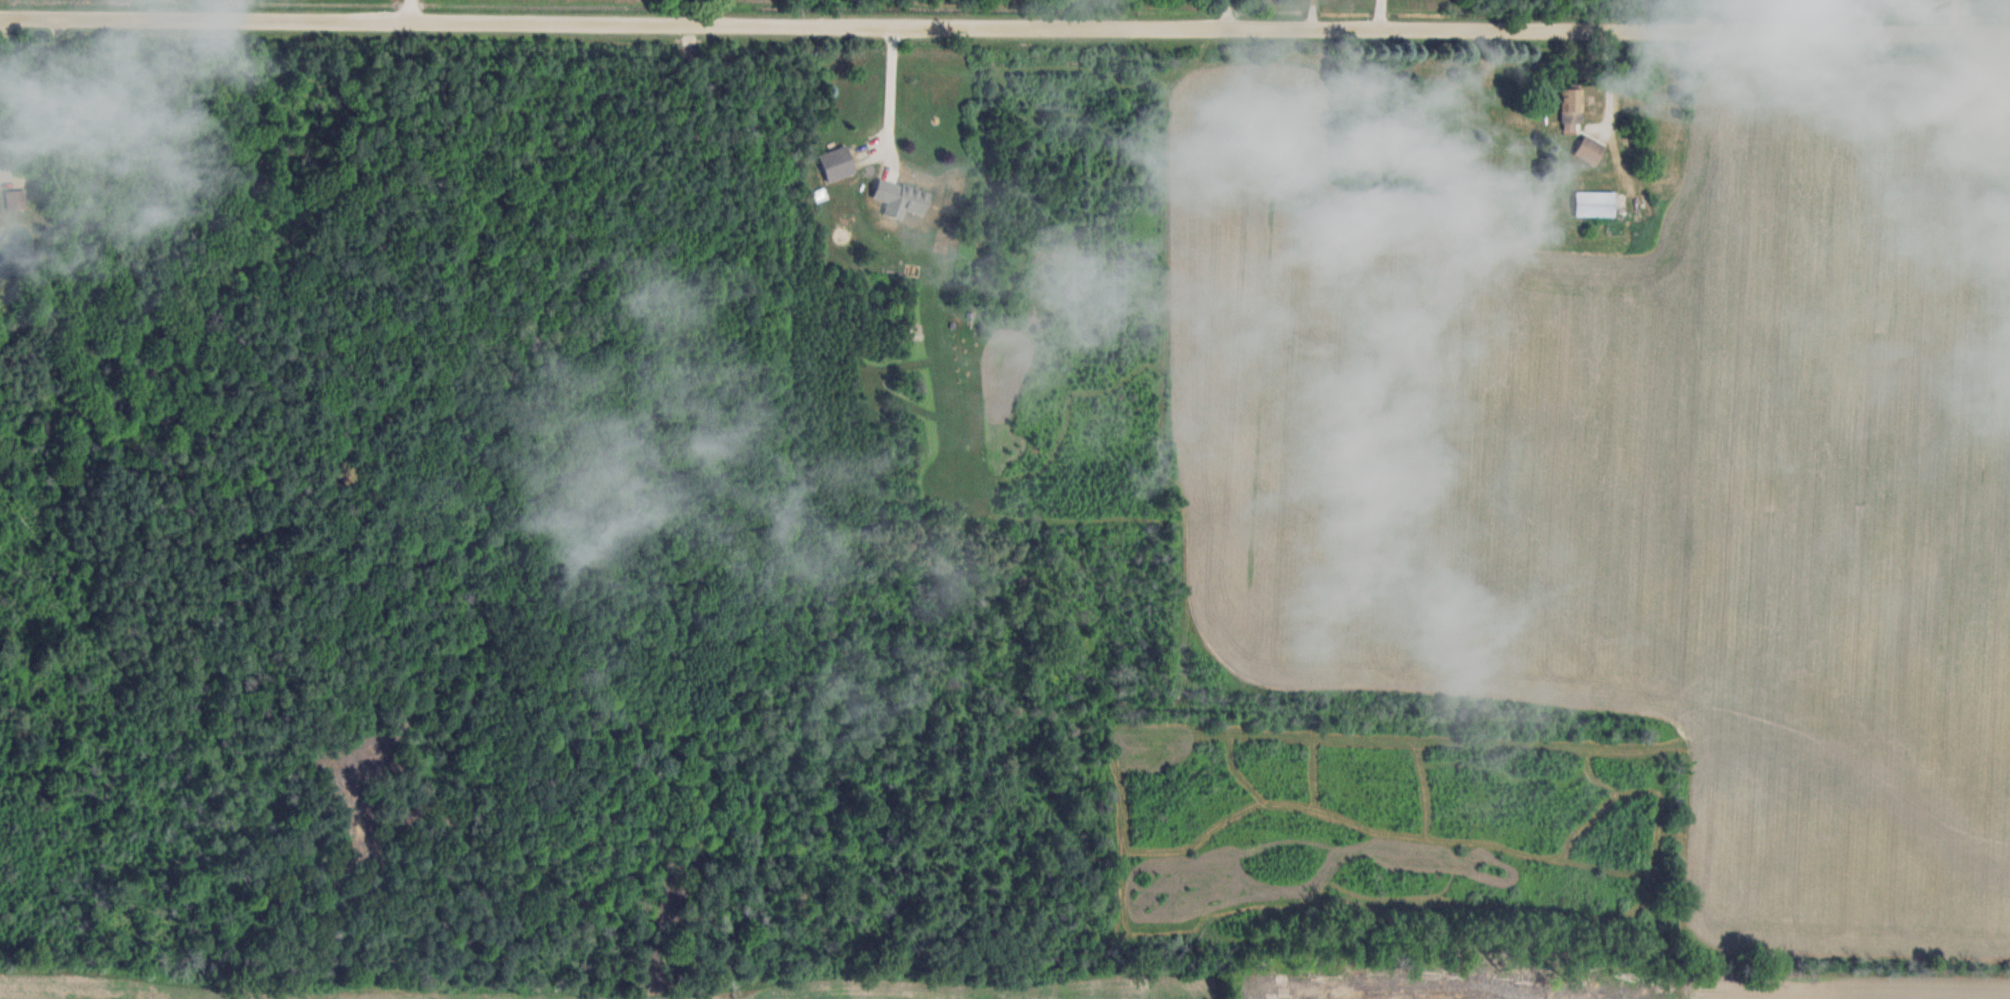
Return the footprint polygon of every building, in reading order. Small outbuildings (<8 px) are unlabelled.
[(1583,122),(1583,87),(1562,87),(1562,131),(1577,131),(1577,122),(1583,122)] [(1597,165),(1606,144),(1584,134),(1575,155),(1597,165)] [(856,171),(846,144),(818,154),(828,181),(856,171)] [(903,219),(906,209),(924,214),(930,192),(879,177),(873,198),(887,201),(883,214),(903,219)] [(25,189),(6,190),(7,208),(25,207),(25,189)] [(1575,215),(1616,215),(1616,190),(1575,190),(1575,215)]
